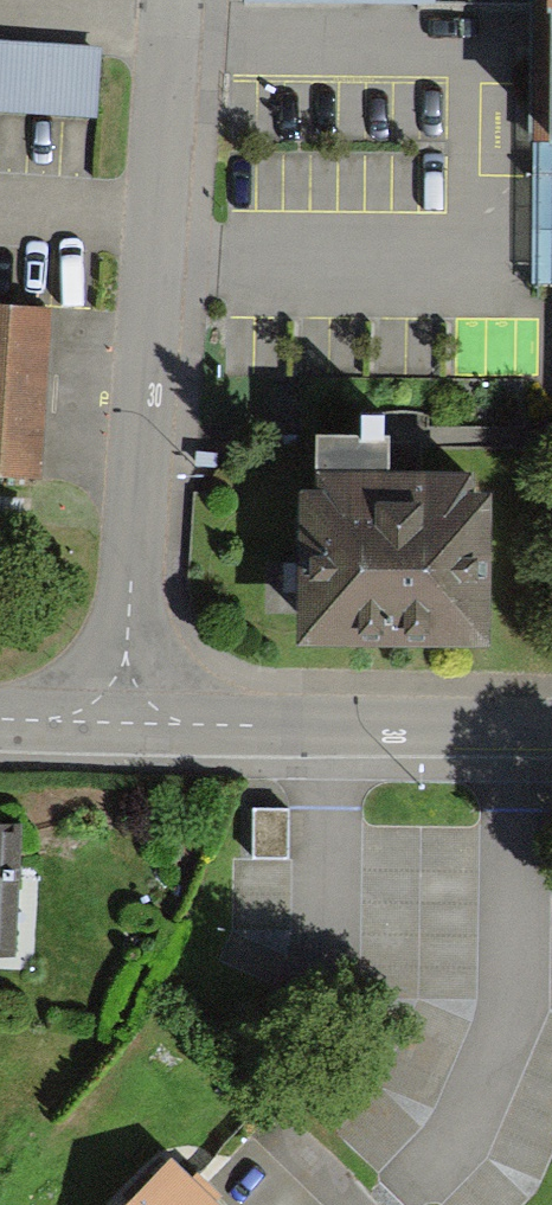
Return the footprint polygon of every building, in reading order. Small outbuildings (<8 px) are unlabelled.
[(540,141),(551,141),(551,0),(540,0),(540,141)] [(0,51),(0,106),(87,112),(91,58),(0,51)] [(540,141),(531,141),(528,289),(551,288),(551,141),(540,141)] [(34,479),(44,319),(0,316),(0,477),(34,479)] [(491,664),(492,510),(475,510),(475,489),(389,488),(389,453),(384,453),(384,434),(361,434),(361,452),(317,452),(316,505),(297,505),(296,663),(491,664)] [(288,863),(289,812),(253,811),(252,862),(288,863)] [(166,1180),(143,1204),(193,1204),(166,1180)]
